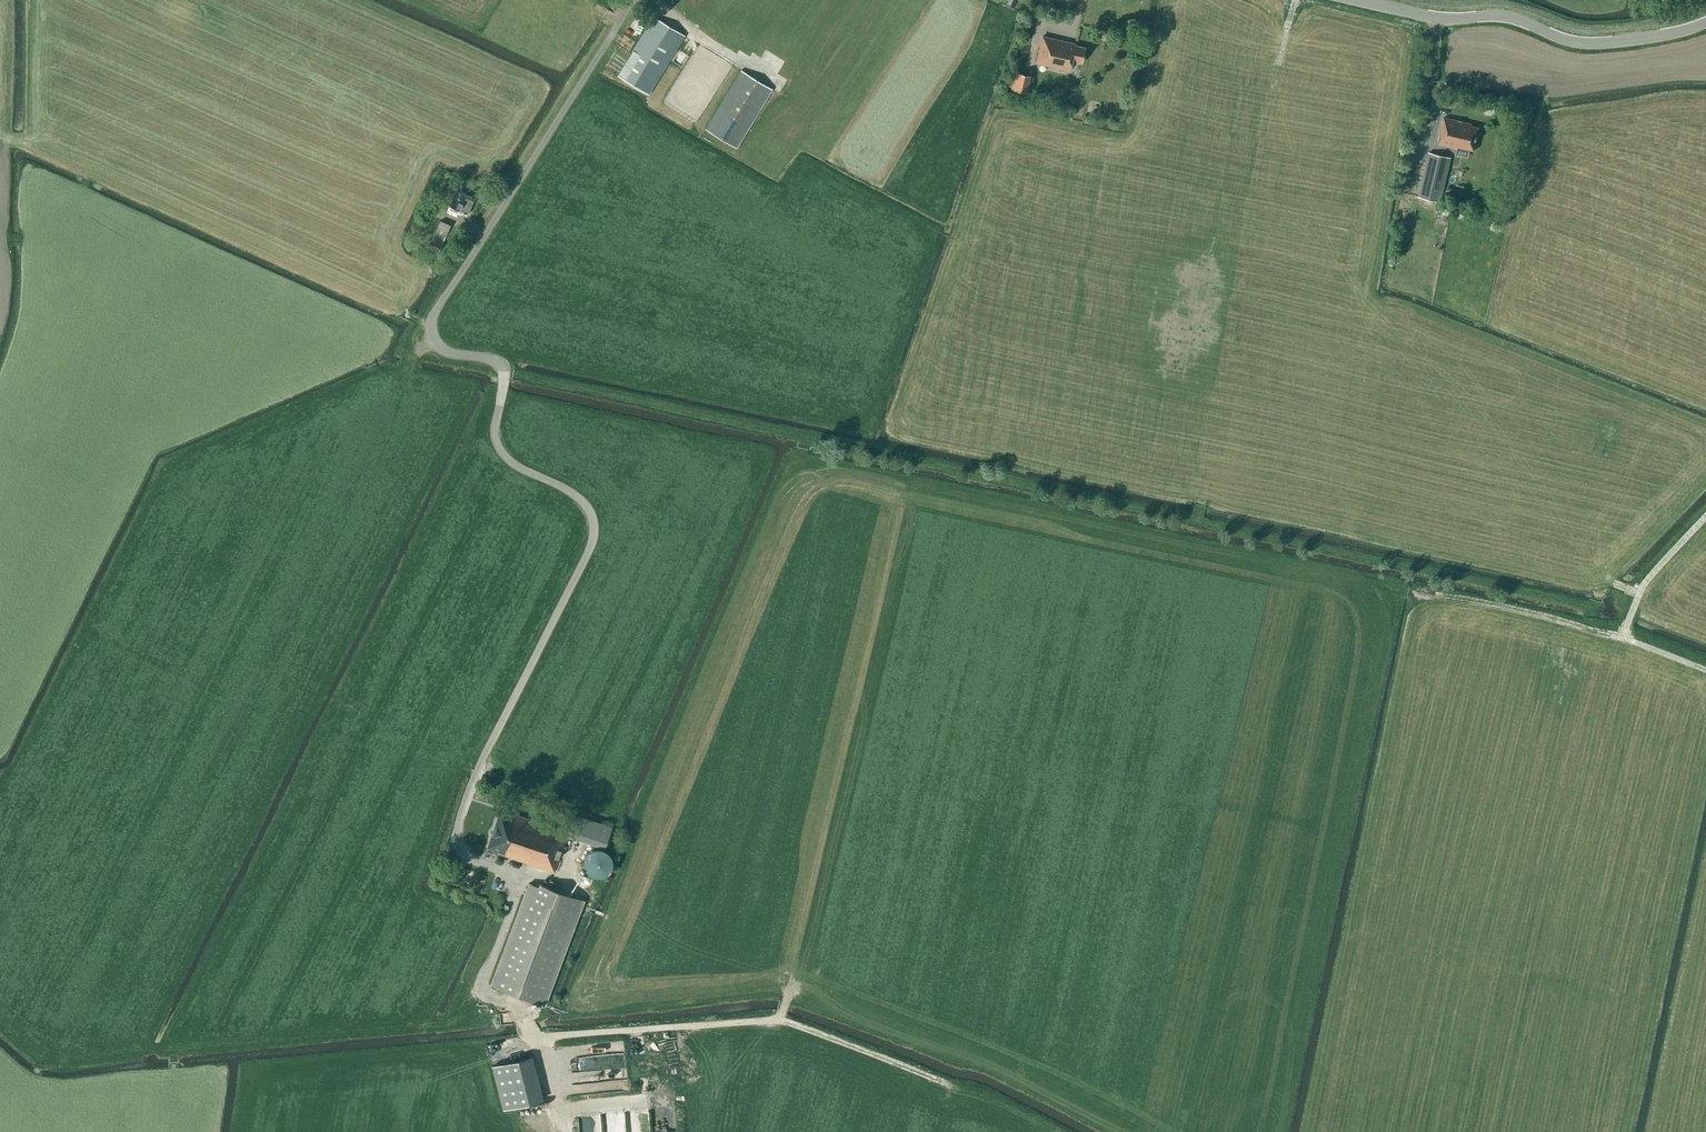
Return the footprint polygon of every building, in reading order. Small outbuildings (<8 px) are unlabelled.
[(618,76),(648,94),(684,36),(654,17),(618,76)] [(1102,31),(1101,40),(1108,41),(1110,33),(1102,31)] [(1072,61),(1083,63),(1086,48),(1075,46),(1075,44),(1042,37),(1036,64),(1070,71),(1072,61)] [(705,129),(736,148),(772,89),(741,71),(705,129)] [(1031,75),(1014,71),(1010,88),(1027,92),(1031,75)] [(1441,136),(1439,144),(1457,148),(1457,147),(1474,151),(1480,128),(1474,127),(1474,128),(1471,127),(1472,124),(1444,118),(1441,129),(1442,130),(1442,132),(1441,132),(1440,136),(1441,136)] [(1451,157),(1428,152),(1418,197),(1440,202),(1451,157)] [(1411,195),(1416,170),(1409,168),(1403,194),(1411,195)] [(458,211),(467,214),(476,193),(459,184),(446,211),(456,215),(458,211)] [(428,248),(439,252),(451,226),(440,221),(428,248)] [(497,853),(554,872),(566,835),(605,848),(612,827),(573,814),(567,832),(513,814),(513,816),(510,815),(511,814),(500,810),(487,848),(498,852),(497,853)] [(601,848),(598,848),(596,848),(593,849),(591,850),(589,851),(587,853),(586,855),(585,857),(584,860),(584,862),(584,864),(585,867),(586,869),(587,871),(589,873),(591,874),(593,875),(596,876),(598,876),(601,876),(603,875),(605,874),(607,873),(609,871),(611,869),(612,867),(612,864),(612,862),(612,860),(612,857),(611,855),(609,853),(607,851),(605,850),(603,849),(601,848)] [(545,1004),(584,900),(540,883),(538,887),(529,884),(491,985),(545,1004)] [(641,1131),(663,1131),(663,1113),(640,1114),(641,1131)]
